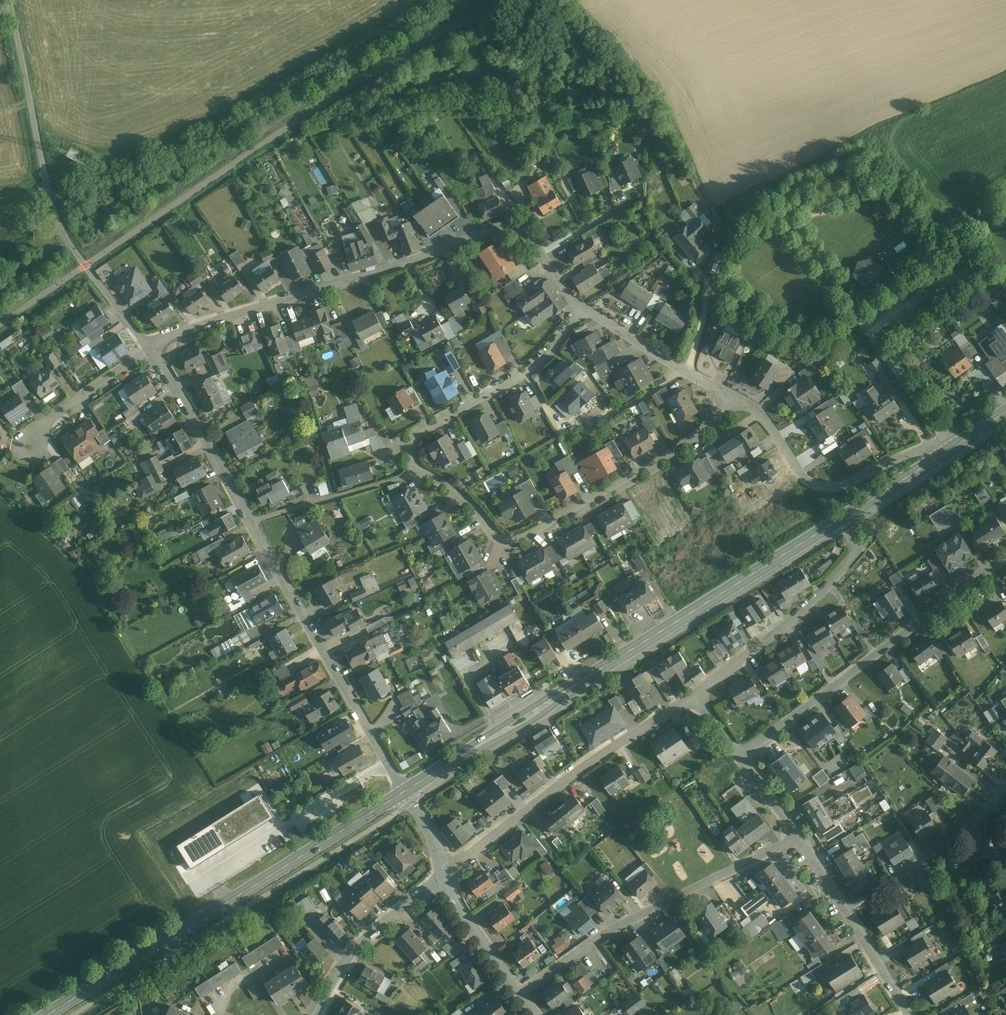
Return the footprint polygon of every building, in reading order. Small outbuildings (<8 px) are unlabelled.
[(611,187),(638,183),(634,160),(613,164),(615,174),(609,175),(611,187)] [(593,171),(577,178),(585,196),(601,189),(596,178),(593,171)] [(603,175),(596,178),(601,189),(608,186),(603,175)] [(445,186),(439,177),(435,181),(441,190),(445,186)] [(546,177),(528,187),(536,201),(554,191),(546,177)] [(508,180),(503,183),(508,192),(514,188),(508,180)] [(498,197),(492,183),(483,187),(486,195),(485,195),(494,216),(505,212),(498,197)] [(494,216),(485,195),(486,195),(483,187),(477,190),(480,197),(477,198),(486,220),(494,216)] [(554,191),(536,201),(544,214),(561,204),(554,191)] [(443,194),(435,200),(435,201),(423,210),(422,209),(413,215),(419,224),(420,223),(425,230),(424,231),(429,238),(460,217),(455,210),(454,210),(449,203),(450,203),(443,194)] [(373,207),(365,211),(362,202),(353,205),(364,224),(378,219),(373,207)] [(411,211),(405,202),(400,205),(406,214),(411,211)] [(467,202),(462,204),(466,215),(472,212),(467,202)] [(702,215),(693,204),(685,210),(694,221),(699,217),(702,215)] [(364,224),(353,205),(345,210),(354,223),(353,224),(355,228),(363,224),(364,224)] [(398,216),(388,220),(387,218),(375,222),(383,242),(394,237),(395,238),(399,236),(399,235),(405,233),(402,225),(400,219),(398,216)] [(406,217),(400,219),(402,225),(409,222),(408,222),(406,217)] [(694,221),(675,237),(694,261),(709,249),(699,237),(709,230),(699,217),(694,221)] [(409,222),(402,225),(405,233),(399,235),(399,236),(407,256),(420,251),(409,222)] [(363,224),(355,228),(357,233),(364,244),(372,239),(363,224)] [(602,235),(597,226),(582,235),(586,242),(591,239),(592,241),(602,235)] [(912,243),(918,238),(910,228),(895,242),(911,260),(920,252),(912,243)] [(676,242),(667,232),(661,236),(670,247),(676,242)] [(312,244),(307,233),(299,237),(304,248),(312,244)] [(364,244),(357,233),(345,237),(344,241),(344,243),(348,255),(347,255),(352,271),(377,264),(372,248),(366,250),(364,244)] [(586,242),(569,252),(576,264),(581,261),(581,260),(594,253),(595,254),(599,252),(592,241),(591,239),(586,242)] [(319,243),(306,250),(310,256),(323,249),(321,244),(319,243)] [(496,253),(492,246),(480,253),(495,276),(505,269),(507,273),(516,268),(515,267),(503,249),(496,253)] [(298,247),(281,255),(287,267),(294,280),(310,272),(298,247)] [(323,249),(310,256),(320,274),(319,275),(320,275),(334,267),(324,248),(323,249)] [(270,249),(260,254),(265,264),(275,258),(270,249)] [(238,250),(229,256),(237,267),(245,261),(238,250)] [(594,253),(581,260),(581,261),(585,267),(598,259),(595,254),(594,253)] [(287,267),(281,255),(276,258),(281,269),(287,267)] [(857,261),(853,275),(863,287),(878,283),(882,269),(872,258),(857,261)] [(523,262),(515,267),(516,268),(507,273),(513,281),(516,279),(529,271),(523,262)] [(232,273),(226,263),(222,266),(228,275),(232,273)] [(586,269),(587,270),(573,279),(581,292),(614,272),(609,263),(597,270),(594,265),(586,269)] [(671,276),(676,268),(669,264),(665,272),(671,276)] [(271,266),(254,278),(263,292),(280,280),(271,266)] [(207,267),(198,274),(203,281),(205,283),(214,277),(207,267)] [(136,268),(118,280),(119,282),(118,285),(119,289),(121,291),(125,291),(128,296),(126,298),(130,304),(151,290),(136,268)] [(197,272),(188,278),(194,287),(203,281),(198,274),(197,272)] [(235,277),(218,289),(228,302),(234,298),(234,297),(244,290),(235,277)] [(678,285),(664,277),(654,293),(667,302),(678,285)] [(160,279),(150,286),(152,289),(162,283),(160,279)] [(513,281),(504,287),(514,303),(526,294),(516,279),(513,281)] [(548,279),(542,283),(540,279),(530,286),(533,291),(535,290),(538,295),(531,300),(528,303),(527,302),(526,302),(525,301),(519,305),(526,314),(557,292),(548,279)] [(653,295),(631,281),(624,291),(629,294),(626,299),(643,310),(653,295)] [(162,283),(152,289),(158,298),(168,292),(162,283)] [(463,287),(445,297),(455,315),(456,316),(464,311),(461,307),(471,301),(463,287)] [(201,289),(183,301),(193,315),(200,310),(199,309),(210,302),(201,289)] [(557,292),(526,314),(527,315),(526,315),(527,317),(527,316),(534,326),(551,314),(553,316),(567,306),(557,292)] [(165,300),(148,311),(157,325),(164,321),(164,320),(174,313),(165,300)] [(487,312),(481,302),(473,306),(479,316),(487,312)] [(688,317),(666,303),(656,319),(669,327),(673,320),(682,326),(688,317)] [(98,306),(77,320),(77,321),(80,319),(89,334),(90,334),(102,326),(109,322),(98,306)] [(311,311),(313,316),(319,332),(322,331),(321,329),(330,326),(323,307),(311,311)] [(354,321),(353,322),(358,331),(353,333),(353,334),(361,350),(367,347),(363,340),(383,329),(376,314),(374,311),(354,321)] [(389,327),(381,311),(376,314),(383,329),(389,327)] [(464,311),(456,316),(460,323),(468,318),(464,311)] [(403,313),(394,317),(399,327),(408,322),(403,313)] [(460,323),(456,316),(455,315),(448,319),(449,321),(457,335),(456,333),(463,329),(460,323)] [(292,324),(295,333),(298,341),(320,333),(319,332),(313,316),(292,324)] [(437,318),(419,328),(426,340),(427,342),(444,332),(441,326),(437,318)] [(353,319),(345,323),(351,335),(353,334),(353,333),(358,331),(353,322),(354,321),(353,319)] [(408,322),(399,327),(405,338),(416,332),(410,321),(408,322)] [(457,335),(449,321),(441,326),(444,332),(448,340),(457,335)] [(335,340),(347,335),(341,322),(330,326),(335,340)] [(978,343),(990,360),(985,363),(996,378),(1005,371),(1005,368),(1002,361),(1005,358),(1005,326),(1003,322),(989,332),(991,335),(978,343)] [(279,325),(263,330),(273,357),(288,351),(287,348),(288,348),(284,337),(279,325)] [(45,339),(56,333),(52,326),(41,332),(45,339)] [(102,326),(90,334),(89,334),(87,336),(91,342),(101,335),(104,333),(102,326)] [(330,326),(321,329),(322,331),(327,344),(336,341),(335,340),(330,326)] [(753,332),(742,327),(737,337),(742,340),(739,345),(745,348),(753,332)] [(589,329),(577,335),(580,340),(591,334),(589,329)] [(421,330),(412,335),(417,345),(426,340),(421,330)] [(737,337),(724,331),(713,352),(731,361),(739,345),(742,340),(737,337)] [(952,338),(960,349),(970,342),(962,331),(952,338)] [(580,340),(577,342),(582,352),(578,354),(581,358),(588,354),(603,346),(595,332),(591,334),(580,340)] [(252,333),(238,338),(245,355),(258,350),(252,333)] [(301,347),(298,341),(295,333),(290,335),(295,349),(301,347)] [(105,342),(96,348),(97,349),(100,354),(97,356),(98,358),(101,355),(107,365),(124,353),(121,348),(125,345),(123,340),(122,341),(117,334),(105,342)] [(101,335),(91,342),(88,344),(93,351),(97,349),(96,348),(105,342),(101,335)] [(295,349),(290,335),(284,337),(288,348),(287,348),(288,351),(289,355),(296,352),(295,349)] [(352,344),(347,335),(335,340),(336,341),(339,349),(352,344)] [(491,341),(493,344),(495,343),(502,355),(511,350),(502,335),(491,341)] [(87,336),(67,349),(71,356),(88,344),(91,342),(87,336)] [(603,346),(588,354),(590,359),(594,357),(598,365),(605,361),(619,353),(612,341),(603,346)] [(970,342),(960,349),(967,360),(977,353),(970,342)] [(490,372),(506,363),(502,355),(495,343),(493,344),(478,352),(490,372)] [(198,346),(180,354),(187,371),(206,362),(198,346)] [(452,349),(440,356),(450,374),(462,367),(452,349)] [(960,349),(943,360),(955,376),(971,365),(967,360),(960,349)] [(213,355),(207,358),(211,367),(217,364),(216,362),(220,360),(225,358),(222,351),(214,356),(213,355)] [(75,353),(70,357),(77,365),(81,361),(75,353)] [(60,365),(53,354),(45,359),(53,370),(60,365)] [(230,369),(225,358),(220,360),(225,371),(230,369)] [(641,358),(616,372),(620,379),(622,383),(647,370),(641,358)] [(781,368),(766,359),(752,380),(767,389),(776,375),(777,375),(781,369),(781,368)] [(216,362),(217,364),(211,367),(215,376),(225,371),(220,360),(216,362)] [(562,360),(552,371),(549,371),(547,372),(547,375),(549,377),(552,377),(553,378),(551,379),(558,386),(559,385),(560,385),(570,375),(574,372),(569,368),(562,360)] [(605,361),(598,365),(594,367),(597,372),(608,366),(605,361)] [(584,369),(575,362),(569,368),(574,372),(570,375),(574,379),(584,369)] [(795,372),(783,364),(781,368),(781,369),(777,375),(786,380),(795,372)] [(885,371),(881,364),(873,369),(883,385),(889,381),(883,373),(885,371)] [(608,366),(597,372),(599,378),(611,371),(608,366)] [(809,366),(798,373),(802,379),(813,371),(809,366)] [(59,384),(48,369),(31,381),(41,396),(41,395),(46,402),(56,395),(52,388),(59,384)] [(447,370),(425,382),(437,405),(459,393),(447,370)] [(647,370),(622,383),(629,394),(651,382),(653,381),(647,370)] [(145,374),(124,387),(136,405),(157,391),(145,374)] [(269,377),(271,383),(280,380),(279,374),(269,377)] [(317,375),(306,376),(308,394),(320,393),(317,375)] [(664,375),(653,381),(651,382),(654,388),(667,380),(664,375)] [(212,377),(194,385),(208,413),(225,405),(212,377)] [(819,398),(806,377),(797,383),(810,403),(809,403),(810,404),(819,398)] [(22,380),(12,387),(18,396),(20,399),(30,392),(22,380)] [(580,382),(560,402),(569,411),(573,414),(580,407),(580,408),(593,395),(580,382)] [(797,383),(783,393),(793,409),(799,406),(801,408),(809,403),(810,403),(797,383)] [(666,387),(654,393),(661,404),(670,399),(669,399),(671,398),(666,387)] [(888,392),(878,399),(875,395),(878,393),(873,387),(861,395),(869,405),(868,405),(880,422),(899,408),(888,392)] [(404,388),(397,392),(398,394),(388,399),(397,416),(405,411),(404,410),(412,405),(414,404),(408,395),(404,388)] [(671,398),(669,399),(670,399),(673,405),(672,408),(674,413),(678,414),(681,420),(679,421),(679,422),(695,413),(696,411),(691,402),(689,402),(686,396),(686,394),(684,390),(671,398)] [(422,404),(415,391),(408,395),(414,404),(412,405),(414,409),(422,404)] [(514,404),(510,406),(509,409),(512,414),(515,415),(519,422),(529,417),(527,413),(532,410),(533,409),(528,401),(530,399),(526,392),(519,396),(518,396),(517,396),(518,397),(513,400),(512,399),(511,400),(514,404)] [(542,406),(536,395),(530,399),(528,401),(533,409),(532,410),(535,411),(542,406)] [(18,396),(2,407),(11,421),(12,421),(15,427),(28,418),(24,412),(28,410),(20,399),(18,396)] [(865,408),(858,399),(853,403),(860,412),(865,408)] [(252,401),(241,408),(246,418),(258,412),(252,401)] [(644,401),(639,403),(644,413),(649,411),(644,401)] [(827,401),(817,407),(821,413),(825,410),(825,411),(831,407),(827,401)] [(164,402),(151,411),(151,410),(143,415),(144,417),(143,417),(155,434),(176,420),(164,402)] [(569,411),(560,402),(557,405),(566,414),(569,411)] [(133,406),(123,413),(127,419),(129,418),(139,411),(139,410),(137,411),(133,406)] [(357,408),(353,410),(352,406),(346,408),(349,418),(361,414),(361,412),(359,413),(357,408)] [(821,413),(808,421),(821,441),(844,426),(831,407),(825,411),(825,410),(821,413)] [(139,411),(129,418),(133,424),(143,417),(144,417),(143,415),(139,411)] [(350,425),(335,430),(334,426),(329,428),(330,432),(323,434),(326,443),(363,431),(359,422),(363,420),(361,414),(349,418),(349,419),(349,421),(350,425)] [(486,414),(472,422),(483,441),(494,434),(497,433),(494,427),(486,414)] [(653,416),(642,422),(646,429),(649,432),(659,427),(653,416)] [(84,424),(100,447),(107,443),(91,420),(84,424)] [(363,420),(359,422),(363,431),(372,428),(365,420),(363,420)] [(241,429),(230,436),(234,444),(233,444),(235,447),(236,447),(240,455),(261,444),(249,421),(240,426),(241,429)] [(504,421),(494,427),(497,433),(494,434),(497,440),(510,432),(504,421)] [(84,424),(73,432),(89,455),(100,447),(84,424)] [(372,428),(363,431),(365,440),(369,438),(377,435),(378,434),(373,428),(372,428)] [(735,439),(719,449),(721,452),(720,453),(722,457),(726,454),(729,459),(742,450),(744,452),(758,443),(748,428),(734,438),(735,439)] [(183,429),(166,438),(175,455),(192,447),(183,429)] [(646,429),(625,441),(634,457),(640,453),(640,454),(648,450),(647,449),(655,445),(649,432),(646,429)] [(864,429),(848,440),(851,445),(862,438),(863,438),(868,435),(864,429)] [(363,431),(326,443),(332,460),(346,455),(350,453),(349,451),(371,443),(369,438),(365,440),(363,431)] [(89,455),(73,432),(63,439),(78,462),(89,455)] [(377,435),(369,438),(371,443),(373,451),(381,448),(377,435)] [(447,436),(431,445),(431,446),(428,447),(434,457),(437,456),(440,461),(443,462),(448,459),(451,460),(458,456),(460,461),(465,458),(458,446),(454,449),(447,436)] [(833,436),(818,446),(825,455),(839,446),(833,436)] [(851,445),(843,450),(853,465),(872,453),(863,438),(862,438),(851,445)] [(622,456),(614,440),(604,445),(606,448),(607,447),(612,456),(610,457),(612,461),(622,456)] [(711,442),(702,448),(706,454),(715,448),(711,442)] [(471,455),(464,443),(458,446),(465,458),(471,455)] [(606,448),(581,463),(589,478),(598,473),(600,477),(616,468),(612,461),(610,457),(612,456),(607,447),(606,448)] [(706,454),(702,448),(695,453),(699,458),(701,457),(706,454)] [(156,456),(146,461),(146,462),(152,474),(163,469),(156,456)] [(56,461),(64,473),(70,469),(61,457),(56,461)] [(716,472),(706,457),(700,461),(709,476),(716,472)] [(198,458),(175,470),(183,486),(206,474),(198,458)] [(571,458),(557,466),(561,475),(565,473),(568,477),(578,471),(571,458)] [(699,459),(682,469),(683,471),(677,475),(683,485),(690,481),(694,487),(710,477),(709,476),(700,461),(699,459)] [(769,460),(755,469),(757,473),(750,477),(754,484),(761,479),(762,482),(777,472),(769,460)] [(64,473),(56,461),(51,465),(59,477),(64,473)] [(146,462),(141,464),(147,477),(152,474),(146,462)] [(368,462),(357,465),(359,471),(370,468),(368,462)] [(732,464),(725,468),(729,475),(736,471),(732,464)] [(357,465),(344,469),(349,485),(373,478),(370,468),(359,471),(357,465)] [(746,465),(737,471),(740,476),(749,470),(746,465)] [(65,488),(50,467),(34,478),(48,500),(65,488)] [(70,469),(64,473),(68,479),(74,475),(70,469)] [(163,469),(152,474),(157,484),(168,479),(163,469)] [(483,469),(475,474),(478,479),(484,476),(483,474),(486,473),(483,469)] [(278,470),(267,476),(270,483),(256,491),(263,504),(269,501),(270,504),(290,493),(278,470)] [(561,475),(551,481),(561,499),(576,491),(568,477),(565,473),(561,475)] [(530,479),(515,487),(519,494),(523,491),(526,496),(536,490),(530,479)] [(326,481),(318,484),(321,494),(329,492),(326,481)] [(212,485),(193,494),(204,514),(222,505),(212,485)] [(309,495),(304,485),(297,489),(300,493),(303,499),(309,495)] [(403,486),(388,495),(391,500),(393,499),(406,491),(403,486)] [(406,491),(393,499),(399,510),(420,498),(414,487),(406,491)] [(985,487),(975,494),(981,504),(991,498),(985,487)] [(754,490),(750,492),(754,498),(758,496),(754,490)] [(187,491),(174,497),(177,504),(190,497),(187,491)] [(519,494),(502,504),(509,517),(513,515),(515,519),(516,518),(517,521),(526,516),(524,514),(533,509),(526,496),(523,491),(519,494)] [(300,493),(292,497),(295,503),(303,499),(300,493)] [(23,498),(17,502),(21,508),(27,504),(23,498)] [(420,498),(399,510),(405,520),(405,521),(419,513),(426,509),(420,498)] [(639,516),(631,500),(623,504),(632,520),(639,516)] [(622,503),(610,510),(621,529),(633,523),(632,520),(623,504),(622,503)] [(948,504),(929,516),(935,525),(954,514),(948,504)] [(610,510),(598,517),(598,518),(604,528),(609,536),(621,529),(610,510)] [(230,513),(215,521),(216,523),(207,528),(211,534),(212,536),(221,531),(222,534),(237,526),(230,513)] [(419,513),(405,521),(405,520),(403,522),(406,527),(414,523),(422,519),(419,513)] [(431,520),(422,525),(424,527),(428,535),(449,524),(443,513),(431,520)] [(422,519),(414,523),(419,530),(424,527),(422,525),(431,520),(428,515),(422,519)] [(971,530),(983,548),(1005,534),(1005,532),(995,515),(971,530)] [(316,518),(297,530),(315,559),(327,551),(324,546),(330,542),(316,518)] [(598,518),(591,522),(597,533),(604,528),(598,518)] [(201,522),(190,528),(193,534),(204,528),(201,522)] [(591,522),(583,527),(589,537),(597,533),(591,522)] [(449,524),(428,535),(433,544),(434,546),(443,541),(455,534),(449,524)] [(583,527),(582,526),(570,533),(581,552),(593,545),(583,527)] [(207,528),(202,531),(206,537),(211,534),(207,528)] [(570,533),(558,540),(558,541),(567,556),(569,559),(581,552),(570,533)] [(960,533),(936,548),(951,572),(975,557),(960,533)] [(227,545),(216,550),(217,554),(224,567),(251,553),(243,536),(227,545)] [(457,546),(449,551),(450,554),(455,562),(476,550),(470,539),(457,546)] [(219,540),(197,551),(201,559),(215,555),(217,554),(216,550),(227,545),(226,544),(221,546),(219,540)] [(434,546),(433,544),(428,547),(432,554),(441,549),(446,546),(443,541),(434,546)] [(446,546),(441,549),(445,557),(450,554),(449,551),(457,546),(455,541),(446,546)] [(567,556),(558,541),(551,545),(560,561),(567,556)] [(560,561),(551,545),(543,550),(552,565),(560,561)] [(542,549),(530,556),(541,575),(553,568),(552,565),(543,550),(542,549)] [(476,550),(455,562),(459,570),(461,572),(469,567),(482,560),(476,550)] [(541,575),(530,556),(518,563),(524,574),(529,582),(541,575)] [(646,566),(640,556),(633,561),(640,571),(646,566)] [(933,556),(928,560),(934,571),(940,567),(933,556)] [(518,563),(511,568),(516,578),(517,578),(524,574),(518,563)] [(259,565),(243,573),(252,589),(267,580),(259,565)] [(469,567),(461,572),(459,570),(454,573),(458,580),(467,575),(472,572),(469,567)] [(472,572),(467,575),(470,581),(486,572),(483,567),(472,572)] [(801,569),(788,577),(798,593),(811,585),(801,569)] [(611,570),(601,576),(606,585),(616,579),(611,570)] [(470,581),(468,582),(475,593),(497,580),(494,574),(491,577),(488,571),(486,572),(470,581)] [(895,571),(888,576),(895,586),(902,582),(895,571)] [(243,573),(232,579),(241,595),(252,589),(243,573)] [(929,573),(920,578),(921,581),(914,585),(922,598),(930,593),(929,592),(937,587),(929,573)] [(373,576),(362,580),(365,589),(368,595),(379,590),(373,576)] [(642,577),(632,584),(635,589),(644,604),(655,597),(645,581),(642,577)] [(798,593),(788,577),(777,584),(785,598),(787,600),(796,594),(798,593)] [(516,578),(511,581),(519,595),(524,592),(517,579),(517,578),(516,578)] [(497,580),(475,593),(481,604),(500,593),(497,587),(501,585),(497,580)] [(331,581),(315,589),(325,607),(341,598),(331,581)] [(404,582),(398,585),(400,591),(407,588),(404,582)] [(365,589),(351,595),(354,601),(368,595),(365,589)] [(635,589),(623,596),(622,594),(618,596),(619,598),(619,599),(628,614),(644,604),(635,589)] [(893,590),(878,599),(891,621),(906,612),(893,590)] [(275,594),(248,609),(234,616),(235,616),(244,632),(256,625),(257,625),(266,619),(268,622),(272,620),(270,617),(283,610),(275,594)] [(785,598),(778,602),(784,611),(800,600),(796,594),(787,600),(785,598)] [(762,596),(742,610),(753,626),(773,612),(762,596)] [(243,597),(228,604),(232,612),(246,605),(246,604),(243,597)] [(601,600),(594,604),(600,614),(607,610),(601,600)] [(372,603),(365,607),(367,612),(375,608),(372,603)] [(984,611),(994,627),(1005,619),(1005,609),(1002,603),(995,607),(994,605),(984,611)] [(510,604),(445,643),(453,657),(508,625),(518,619),(510,604)] [(246,605),(232,612),(234,616),(248,609),(246,605)] [(574,616),(555,628),(558,633),(587,615),(581,606),(571,612),(574,616)] [(829,623),(807,636),(813,645),(817,652),(835,641),(832,636),(852,623),(850,619),(842,606),(825,617),(829,623)] [(594,611),(576,622),(586,639),(604,628),(594,611)] [(342,613),(327,621),(336,636),(351,628),(351,627),(362,621),(357,612),(346,618),(342,613)] [(451,613),(440,618),(446,630),(457,625),(451,613)] [(862,627),(855,616),(850,619),(852,623),(856,630),(862,627)] [(381,619),(365,626),(368,633),(384,626),(381,619)] [(518,619),(508,625),(515,637),(525,631),(518,619)] [(558,634),(557,634),(560,639),(567,650),(586,639),(576,622),(558,634)] [(733,623),(717,632),(730,651),(745,642),(733,623)] [(244,632),(232,639),(233,641),(238,649),(248,643),(258,637),(263,634),(257,625),(256,625),(244,632)] [(867,636),(862,627),(856,630),(862,639),(867,636)] [(286,628),(269,638),(270,638),(280,657),(297,647),(296,647),(286,629),(287,629),(286,628)] [(967,628),(947,640),(958,657),(978,645),(967,628)] [(555,629),(549,632),(555,642),(560,639),(557,634),(558,634),(555,629)] [(525,631),(515,637),(521,648),(531,643),(525,631)] [(555,642),(549,632),(544,636),(545,638),(550,645),(555,642)] [(367,640),(356,646),(355,642),(349,645),(350,648),(345,651),(352,668),(375,657),(375,656),(390,648),(388,644),(383,634),(368,641),(367,640)] [(989,646),(982,634),(976,637),(983,649),(989,646)] [(258,637),(248,643),(251,649),(270,638),(269,638),(261,642),(258,637)] [(926,637),(909,650),(919,664),(933,653),(936,651),(934,648),(926,637)] [(545,638),(532,646),(544,665),(557,657),(550,645),(545,638)] [(233,641),(219,648),(223,655),(224,656),(238,649),(233,641)] [(796,643),(777,655),(779,658),(781,662),(782,664),(783,664),(787,671),(788,671),(807,659),(796,643)] [(947,654),(940,643),(934,648),(936,651),(933,653),(939,661),(947,654)] [(401,645),(389,651),(391,656),(403,650),(401,645)] [(817,652),(813,645),(807,649),(811,656),(812,658),(818,667),(820,671),(826,667),(817,652)] [(719,647),(713,651),(719,660),(725,656),(719,647)] [(219,648),(213,652),(217,659),(223,655),(219,648)] [(679,651),(668,658),(677,672),(680,670),(687,666),(679,651)] [(719,660),(713,651),(708,655),(714,664),(719,660)] [(529,685),(509,652),(498,659),(507,673),(500,677),(502,682),(511,696),(522,689),(525,690),(528,688),(529,685)] [(677,672),(668,658),(657,664),(657,665),(666,679),(673,675),(677,672)] [(787,671),(783,664),(782,664),(781,662),(779,658),(763,668),(771,680),(774,685),(790,675),(788,671),(787,671)] [(818,667),(812,658),(807,661),(813,670),(818,667)] [(317,662),(288,678),(290,681),(287,682),(289,686),(293,684),(294,686),(299,683),(302,690),(325,677),(317,662)] [(891,663),(876,674),(888,690),(903,679),(903,678),(898,671),(891,663)] [(657,665),(649,670),(655,680),(658,683),(666,679),(657,665)] [(763,668),(762,666),(754,671),(763,685),(771,680),(763,668)] [(699,667),(685,677),(687,681),(683,683),(687,689),(705,675),(699,667)] [(913,678),(904,667),(898,671),(903,678),(903,679),(906,683),(913,678)] [(377,669),(361,679),(373,700),(390,690),(377,669)] [(649,670),(641,675),(647,685),(655,680),(649,670)] [(685,677),(680,670),(677,672),(683,683),(687,681),(685,677)] [(683,683),(677,672),(673,675),(675,678),(679,686),(683,683)] [(502,682),(498,684),(491,674),(477,683),(483,693),(482,694),(491,708),(511,696),(502,682)] [(641,674),(626,684),(635,699),(636,698),(643,709),(652,704),(645,693),(650,690),(647,685),(641,675),(641,674)] [(749,677),(729,689),(733,696),(738,705),(758,693),(749,677)] [(675,678),(671,681),(675,688),(679,686),(675,678)] [(167,684),(162,679),(157,684),(162,689),(167,684)] [(675,688),(672,690),(676,697),(687,689),(683,683),(679,686),(675,688)] [(408,690),(397,696),(403,706),(413,701),(408,690)] [(329,691),(315,699),(316,701),(303,708),(311,722),(323,715),(324,716),(339,708),(329,691)] [(768,693),(762,697),(767,706),(774,702),(768,693)] [(305,696),(289,704),(292,710),(308,701),(305,696)] [(625,709),(616,696),(609,701),(615,711),(615,710),(617,713),(625,709)] [(733,696),(728,698),(733,708),(738,705),(733,696)] [(861,709),(850,696),(835,708),(851,727),(863,717),(866,715),(861,709)] [(410,705),(401,710),(405,716),(413,711),(410,705)] [(874,715),(866,705),(861,709),(866,715),(863,717),(867,721),(874,715)] [(995,706),(989,709),(995,720),(1001,716),(995,706)] [(436,708),(430,712),(435,721),(429,725),(438,739),(450,732),(436,708)] [(615,711),(598,721),(597,718),(588,723),(591,727),(590,730),(586,733),(593,743),(623,724),(617,713),(615,710),(615,711)] [(822,712),(799,729),(816,751),(835,737),(841,745),(848,739),(838,725),(834,728),(822,712)] [(346,718),(317,735),(327,752),(356,735),(346,718)] [(418,720),(412,724),(426,747),(438,739),(429,725),(423,728),(418,720)] [(972,731),(967,726),(962,732),(967,737),(972,731)] [(548,727),(531,738),(543,758),(561,747),(548,727)] [(674,729),(650,744),(663,764),(687,748),(674,729)] [(946,737),(936,729),(931,735),(942,743),(946,737)] [(700,731),(689,739),(696,750),(708,742),(700,731)] [(985,741),(972,731),(967,737),(965,740),(977,750),(985,741)] [(955,732),(950,739),(955,743),(959,738),(957,736),(958,735),(955,732)] [(965,740),(959,734),(958,735),(957,736),(959,738),(955,743),(959,747),(965,740)] [(931,735),(926,742),(937,749),(942,743),(931,735)] [(965,740),(959,747),(965,752),(968,749),(974,754),(977,750),(965,740)] [(985,741),(977,750),(990,760),(997,751),(985,741)] [(267,742),(263,745),(268,752),(272,749),(267,742)] [(350,744),(338,751),(341,756),(353,750),(350,744)] [(341,756),(336,759),(345,774),(346,774),(345,773),(353,769),(355,768),(354,768),(359,765),(359,766),(368,761),(359,746),(353,750),(341,756)] [(990,760),(977,750),(974,754),(970,759),(983,769),(990,760)] [(400,762),(403,769),(422,758),(418,752),(400,762)] [(787,753),(771,765),(780,777),(797,765),(787,753)] [(546,765),(539,755),(533,760),(534,762),(540,769),(546,765)] [(944,756),(933,771),(945,781),(957,766),(944,756)] [(534,762),(518,774),(529,788),(541,779),(540,777),(544,775),(540,769),(534,762)] [(860,763),(849,769),(858,782),(868,776),(860,763)] [(797,765),(780,777),(791,791),(807,779),(797,765)] [(618,766),(611,770),(612,771),(601,778),(611,793),(629,781),(618,766)] [(974,780),(957,766),(945,781),(963,795),(974,780)] [(649,779),(642,768),(635,772),(643,783),(649,779)] [(830,779),(823,769),(812,777),(820,787),(830,779)] [(511,785),(503,775),(494,781),(499,788),(500,787),(503,791),(511,785)] [(736,785),(722,796),(731,808),(745,797),(736,785)] [(867,786),(850,796),(856,806),(873,796),(867,786)] [(499,788),(481,801),(492,816),(511,802),(503,791),(500,787),(499,788)] [(461,788),(451,788),(450,798),(460,799),(461,788)] [(260,793),(178,845),(192,868),(275,816),(260,793)] [(835,801),(824,807),(822,803),(817,796),(802,805),(818,832),(857,809),(856,806),(850,796),(848,793),(835,801)] [(584,809),(574,796),(559,809),(571,824),(578,818),(576,816),(584,809)] [(759,814),(745,797),(731,808),(744,826),(737,831),(734,828),(722,837),(736,855),(748,846),(747,845),(769,828),(759,814)] [(833,797),(822,803),(824,807),(835,801),(833,797)] [(939,808),(931,797),(926,801),(933,812),(939,808)] [(606,811),(597,798),(591,803),(599,816),(606,811)] [(925,808),(908,818),(910,821),(926,811),(925,808)] [(559,809),(544,821),(554,834),(562,827),(564,829),(571,824),(559,809)] [(926,811),(910,821),(921,839),(922,838),(921,836),(935,828),(936,830),(937,829),(926,811)] [(456,819),(441,830),(455,848),(470,837),(456,819)] [(720,833),(714,823),(708,826),(715,836),(720,833)] [(827,840),(845,832),(841,823),(823,831),(827,840)] [(974,827),(963,835),(970,845),(975,842),(981,838),(974,827)] [(522,831),(501,848),(512,862),(523,853),(526,856),(536,849),(531,843),(522,831)] [(852,833),(842,839),(849,851),(852,849),(859,845),(855,838),(852,833)] [(871,847),(862,833),(855,838),(859,845),(852,849),(857,856),(871,847)] [(981,845),(993,863),(1005,853),(1005,848),(996,834),(984,843),(981,845)] [(557,837),(552,842),(559,850),(564,846),(557,837)] [(883,848),(893,865),(912,854),(902,837),(883,848)] [(981,838),(975,842),(979,847),(981,845),(984,843),(981,838)] [(548,853),(536,839),(531,843),(536,849),(542,857),(548,853)] [(400,844),(392,851),(391,850),(388,853),(387,855),(386,856),(400,872),(410,863),(414,860),(409,854),(409,852),(405,848),(404,848),(400,844)] [(849,851),(835,859),(842,871),(860,861),(857,856),(852,849),(849,851)] [(547,875),(554,870),(547,860),(540,865),(547,875)] [(842,871),(842,872),(855,892),(872,881),(860,861),(842,871)] [(389,875),(378,862),(373,866),(377,871),(377,870),(385,879),(389,875)] [(656,875),(646,862),(641,866),(645,871),(651,878),(656,875)] [(926,862),(909,874),(915,883),(932,871),(926,862)] [(410,863),(400,872),(397,875),(402,880),(415,868),(410,863)] [(783,877),(772,863),(753,877),(759,886),(763,883),(767,888),(782,877),(783,877)] [(519,874),(513,866),(507,871),(513,879),(519,874)] [(506,869),(496,877),(499,881),(503,886),(504,887),(514,879),(513,879),(507,871),(506,869)] [(385,879),(377,870),(377,871),(367,879),(366,880),(381,896),(383,899),(393,889),(385,879)] [(645,871),(628,884),(640,898),(656,884),(651,878),(645,871)] [(485,872),(469,882),(478,895),(484,891),(493,884),(485,872)] [(908,873),(898,880),(906,890),(916,884),(915,883),(909,874),(908,873)] [(365,877),(352,888),(354,890),(361,898),(366,894),(374,903),(375,903),(374,902),(381,896),(366,880),(367,879),(365,877)] [(797,897),(782,877),(767,888),(776,900),(782,907),(797,897)] [(493,884),(484,891),(488,896),(503,886),(499,881),(493,884)] [(625,899),(609,881),(600,888),(616,907),(625,899)] [(517,886),(504,895),(508,900),(521,891),(517,886)] [(984,886),(975,892),(979,898),(988,891),(984,886)] [(616,907),(600,888),(592,895),(592,896),(599,905),(607,914),(616,907)] [(767,888),(741,908),(747,916),(770,900),(772,903),(776,900),(767,888)] [(1003,888),(989,898),(996,908),(998,906),(1003,914),(1005,912),(1005,893),(1003,888)] [(361,898),(354,890),(344,899),(352,908),(360,918),(371,909),(370,907),(369,907),(361,898)] [(599,905),(592,896),(592,895),(589,892),(584,897),(585,897),(595,909),(599,905)] [(352,908),(344,899),(340,894),(336,898),(345,914),(352,908)] [(374,903),(366,894),(361,898),(369,907),(370,907),(374,903)] [(309,896),(297,904),(304,915),(316,908),(309,896)] [(595,909),(585,897),(578,903),(589,917),(597,911),(595,909)] [(900,898),(871,915),(883,935),(912,918),(900,898)] [(736,920),(724,902),(715,909),(726,926),(736,920)] [(504,903),(495,909),(497,911),(488,918),(498,931),(516,919),(504,903)] [(578,903),(577,903),(570,909),(573,913),(566,919),(574,928),(572,929),(577,936),(582,932),(584,934),(595,924),(589,917),(578,903)] [(715,909),(711,903),(694,914),(704,928),(696,933),(705,946),(713,941),(710,937),(726,926),(715,909)] [(304,915),(297,904),(291,907),(298,919),(304,915)] [(435,907),(421,919),(438,938),(452,926),(435,907)] [(825,932),(810,912),(800,920),(800,921),(796,924),(802,931),(798,934),(805,944),(815,956),(816,957),(819,955),(821,958),(835,946),(824,932),(825,932)] [(332,922),(325,914),(317,921),(335,942),(336,941),(338,942),(342,939),(340,937),(347,932),(336,919),(332,922)] [(763,914),(752,923),(760,933),(770,926),(763,914)] [(688,930),(678,915),(673,919),(683,933),(688,930)] [(673,918),(651,933),(664,951),(685,936),(683,933),(673,919),(673,918)] [(782,920),(771,927),(780,942),(791,935),(782,920)] [(752,923),(742,930),(750,939),(760,933),(752,923)] [(426,948),(409,929),(395,942),(411,961),(419,954),(426,948)] [(523,930),(515,936),(521,945),(530,939),(523,930)] [(923,930),(913,937),(917,942),(927,936),(923,930)] [(798,934),(789,941),(797,951),(805,944),(798,934)] [(278,935),(243,958),(249,968),(284,945),(278,935)] [(561,936),(557,938),(559,942),(555,945),(560,952),(563,949),(563,950),(568,945),(561,936)] [(655,959),(639,936),(623,948),(639,971),(655,959)] [(917,942),(903,951),(912,967),(928,957),(925,952),(933,946),(927,936),(917,942)] [(316,938),(302,950),(313,964),(328,952),(316,938)] [(462,950),(453,939),(443,947),(452,958),(462,950)] [(537,948),(530,939),(521,945),(523,947),(514,953),(524,967),(543,953),(539,947),(537,948)] [(994,940),(985,946),(988,952),(998,946),(994,940)] [(560,952),(555,945),(549,949),(548,949),(553,956),(560,952)] [(429,966),(419,954),(411,961),(417,967),(422,973),(429,966)] [(463,954),(450,963),(456,972),(460,969),(469,962),(463,954)] [(850,955),(826,969),(826,970),(824,971),(836,990),(862,974),(850,955)] [(469,962),(460,969),(465,976),(465,979),(468,984),(471,984),(474,988),(487,978),(473,959),(469,962)] [(730,965),(737,977),(748,970),(741,959),(730,965)] [(814,962),(808,966),(811,971),(822,964),(819,959),(814,962)] [(589,973),(581,962),(575,967),(578,981),(584,976),(589,973)] [(948,962),(935,970),(938,975),(947,970),(951,968),(948,962)] [(236,963),(209,980),(215,990),(242,973),(236,963)] [(822,964),(811,971),(815,977),(824,971),(826,970),(826,969),(822,964)] [(296,965),(286,971),(286,972),(278,978),(277,977),(266,983),(279,1003),(309,984),(296,965)] [(385,977),(367,966),(359,979),(376,990),(384,977),(385,977)] [(417,967),(412,972),(416,978),(422,973),(417,967)] [(938,975),(923,984),(935,1003),(950,994),(948,991),(957,986),(957,985),(956,984),(947,970),(938,975)] [(811,971),(801,977),(805,985),(815,979),(815,977),(811,971)] [(403,981),(393,975),(390,981),(391,981),(400,986),(403,981)] [(578,981),(574,983),(580,993),(590,985),(584,976),(578,981)] [(390,981),(384,977),(376,990),(378,992),(383,994),(391,981),(390,981)] [(552,987),(543,993),(553,1007),(570,995),(563,985),(559,979),(550,985),(552,987)] [(209,980),(196,988),(202,998),(215,990),(209,980)] [(258,983),(248,989),(255,1000),(265,994),(258,983)] [(574,992),(567,983),(563,985),(570,995),(574,992)] [(957,986),(948,991),(950,994),(952,998),(961,993),(957,986)] [(858,987),(846,994),(849,1001),(851,1000),(851,999),(853,998),(853,997),(861,992),(858,987)] [(843,989),(834,995),(837,999),(846,994),(843,989)] [(631,1014),(648,1002),(640,991),(623,1003),(631,1014)] [(383,994),(378,992),(376,996),(387,1003),(390,999),(383,994)] [(846,994),(840,998),(845,1006),(852,1001),(851,1000),(849,1001),(846,994)] [(971,994),(960,1001),(964,1006),(965,1006),(975,1000),(971,994)] [(840,1009),(843,1014),(865,1014),(872,1010),(863,995),(852,1001),(845,1006),(840,1009)] [(475,1011),(478,1014),(505,1014),(508,1013),(496,996),(475,1011)] [(347,1000),(338,1014),(367,1014),(360,1011),(361,1008),(347,1000)] [(171,1006),(167,1014),(190,1014),(171,1006)] [(569,1012),(571,1014),(569,1014),(584,1014),(578,1006),(569,1012)] [(949,1014),(970,1014),(965,1006),(964,1006),(949,1014)]
